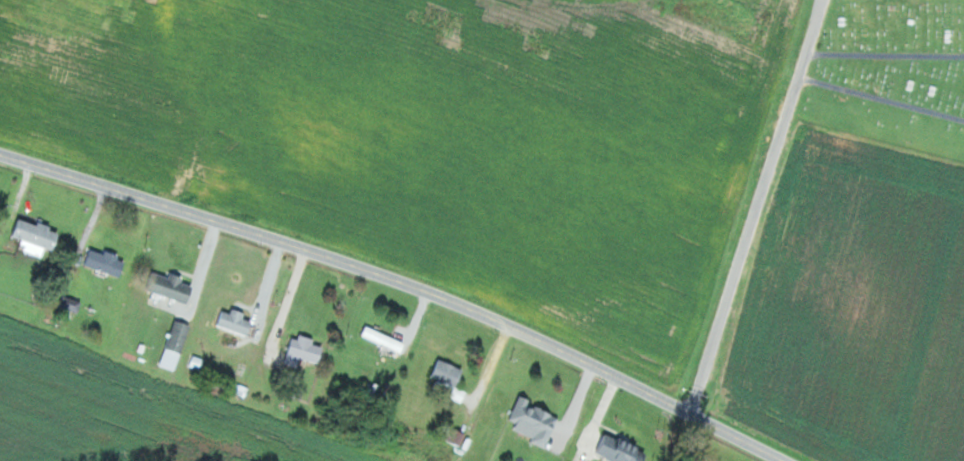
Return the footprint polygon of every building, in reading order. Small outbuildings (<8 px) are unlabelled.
[(56,250),(62,232),(22,217),(15,236),(56,250)] [(127,258),(91,248),(86,266),(122,275),(127,258)] [(196,286),(184,282),(185,280),(156,270),(150,290),(190,303),(196,286)] [(62,305),(78,312),(83,302),(67,295),(62,305)] [(255,321),(245,317),(246,315),(226,307),(219,324),(249,335),(255,321)] [(164,365),(178,369),(191,323),(176,319),(164,365)] [(363,338),(403,351),(407,341),(367,328),(363,338)] [(288,363),(300,366),(302,357),(322,361),(325,346),(316,343),(317,339),(295,334),(288,363)] [(459,386),(465,368),(439,359),(433,377),(459,386)] [(515,431),(550,445),(562,414),(522,398),(513,419),(519,422),(515,431)] [(462,445),(467,434),(456,430),(451,441),(462,445)]
